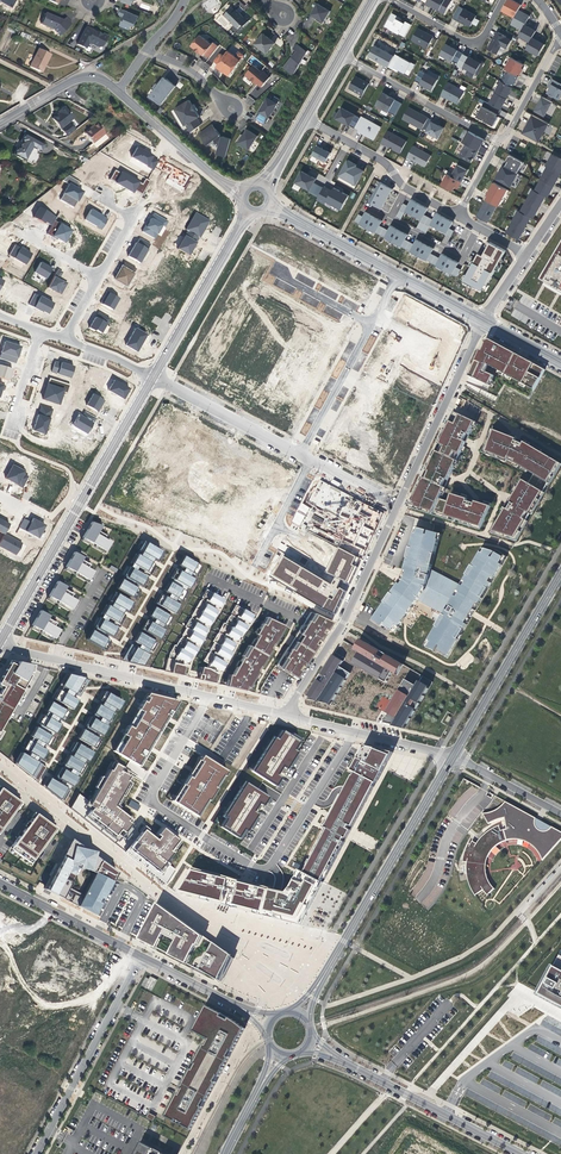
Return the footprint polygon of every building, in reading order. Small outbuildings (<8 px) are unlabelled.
[(426,4),(435,9),(444,14),(452,1),(450,0),(428,0),(426,4)] [(513,0),(508,0),(502,10),(515,17),(519,10),(522,5),(517,2),(516,4),(514,3),(515,1),(513,0)] [(318,4),(312,13),(317,15),(316,17),(317,18),(316,20),(323,24),(330,11),(318,4)] [(228,18),(235,11),(232,7),(224,15),(228,18)] [(134,26),(138,16),(121,9),(119,14),(124,16),(126,17),(124,21),(123,20),(122,21),(120,26),(129,29),(131,25),(134,26)] [(464,9),(458,20),(465,23),(471,26),(476,16),(464,9)] [(235,11),(228,18),(238,29),(243,24),(244,26),(251,19),(246,15),(244,17),(241,14),(236,10),(235,11)] [(515,17),(511,24),(522,30),(525,25),(530,16),(525,14),(523,13),(519,10),(515,17)] [(57,18),(45,13),(41,24),(53,29),(59,36),(72,24),(66,18),(61,22),(59,20),(57,18)] [(397,19),(398,16),(392,13),(385,26),(405,37),(411,24),(405,21),(404,23),(401,21),(397,19)] [(531,28),(525,25),(522,30),(519,36),(530,42),(532,38),(536,31),(531,28)] [(85,28),(77,45),(86,49),(89,43),(99,47),(102,47),(105,41),(106,42),(107,39),(107,36),(103,34),(102,35),(97,32),(94,31),(94,32),(85,28)] [(418,28),(412,40),(427,48),(433,37),(426,33),(418,28)] [(501,45),(507,48),(511,41),(505,37),(506,36),(499,32),(496,37),(494,40),(502,44),(501,45)] [(270,39),(263,33),(255,44),(267,53),(275,43),(270,39)] [(219,46),(214,42),(212,44),(200,35),(191,46),(195,49),(197,51),(199,53),(200,52),(204,55),(205,54),(209,58),(219,46)] [(538,41),(532,38),(530,42),(526,49),(538,55),(545,44),(538,41)] [(496,54),(501,45),(502,44),(494,40),(493,40),(488,49),(496,54)] [(307,52),(297,44),(293,48),(297,51),(298,52),(294,58),(292,57),(284,67),(294,75),(307,52)] [(458,64),(463,54),(454,48),(446,44),(440,54),(458,64)] [(394,56),(375,46),(369,56),(379,62),(388,67),(394,56)] [(51,54),(39,48),(29,67),(40,72),(44,64),(45,63),(46,64),(51,54)] [(230,76),(245,55),(239,51),(236,56),(228,51),(224,56),(220,54),(214,62),(218,64),(218,65),(221,68),(225,71),(224,72),(230,76)] [(394,56),(388,67),(393,70),(395,67),(399,69),(405,73),(408,69),(411,71),(415,65),(395,54),(394,56)] [(474,59),(469,57),(464,67),(476,74),(480,66),(481,67),(484,63),(478,59),(477,61),(474,59)] [(505,69),(508,70),(519,76),(521,72),(520,71),(522,68),(524,64),(511,58),(505,69)] [(270,77),(262,70),(261,72),(254,65),(245,75),(255,83),(256,82),(258,84),(262,87),(270,77)] [(438,80),(420,70),(415,81),(425,86),(432,90),(438,80)] [(508,70),(501,81),(512,87),(515,82),(519,76),(508,70)] [(356,76),(349,88),(362,95),(369,83),(363,80),(356,76)] [(165,77),(159,84),(155,90),(151,95),(154,98),(154,99),(161,105),(176,86),(165,77)] [(553,79),(550,83),(552,84),(550,88),(547,93),(559,100),(560,97),(560,83),(553,79)] [(495,92),(496,92),(506,98),(509,93),(512,87),(501,81),(495,92)] [(448,82),(441,95),(445,98),(445,97),(451,100),(458,104),(465,91),(448,82)] [(391,97),(383,92),(376,105),(395,116),(402,103),(391,97)] [(496,92),(489,103),(501,109),(504,103),(507,98),(506,98),(496,92)] [(552,102),(543,96),(537,106),(535,111),(545,116),(552,102)] [(264,107),(263,107),(256,118),(266,124),(277,103),(268,98),(265,103),(266,104),(264,107)] [(185,125),(186,125),(197,118),(199,117),(195,109),(190,100),(175,109),(185,125)] [(489,103),(485,101),(480,111),(481,111),(478,117),(493,126),(496,120),(495,119),(497,116),(498,114),(498,115),(501,110),(501,109),(489,103)] [(69,122),(73,118),(64,107),(58,111),(59,113),(57,115),(52,118),(67,137),(75,130),(69,122)] [(426,121),(428,118),(418,112),(409,107),(402,119),(422,129),(426,121)] [(360,118),(342,108),(336,118),(345,123),(355,128),(360,118)] [(185,125),(175,109),(174,111),(183,125),(185,125)] [(523,133),(539,141),(549,123),(526,111),(523,116),(529,119),(530,120),(525,128),(523,133)] [(381,127),(361,116),(360,118),(355,128),(359,130),(358,131),(363,134),(374,140),(381,127)] [(197,118),(186,125),(191,133),(202,126),(197,118)] [(439,124),(428,118),(426,121),(423,128),(427,130),(426,132),(438,138),(444,128),(441,126),(439,125),(439,124)] [(93,143),(105,133),(96,123),(92,126),(93,127),(85,133),(89,139),(93,143)] [(214,140),(218,137),(220,135),(216,129),(212,125),(200,134),(208,145),(214,140)] [(245,134),(243,135),(241,134),(236,142),(249,150),(249,149),(252,145),(250,144),(253,140),(255,141),(258,136),(249,130),(246,135),(245,134)] [(407,141),(387,131),(381,143),(385,145),(391,148),(400,153),(407,141)] [(484,139),(469,131),(463,142),(466,144),(478,151),(485,154),(487,149),(481,146),(482,144),(484,139)] [(25,161),(33,148),(40,152),(44,145),(25,134),(20,141),(22,142),(21,146),(19,148),(17,147),(13,154),(25,161)] [(98,146),(109,138),(106,134),(95,143),(98,146)] [(223,136),(222,139),(220,144),(217,154),(226,157),(231,139),(223,136)] [(478,151),(466,144),(459,155),(471,162),(473,158),(475,155),(476,156),(478,151)] [(322,148),(318,145),(312,155),(326,162),(331,153),(327,151),(326,151),(323,149),(322,148)] [(131,157),(153,170),(155,167),(158,161),(152,157),(152,156),(146,152),(146,153),(143,152),(143,151),(143,148),(139,146),(137,147),(131,157)] [(413,146),(407,157),(411,160),(412,159),(417,162),(425,166),(431,156),(413,146)] [(508,162),(505,166),(517,173),(524,162),(510,154),(508,158),(506,161),(508,162)] [(548,166),(560,173),(560,158),(553,154),(546,166),(548,166)] [(166,163),(159,159),(158,161),(155,167),(161,171),(162,170),(170,174),(168,178),(185,188),(191,177),(166,162),(166,163)] [(357,165),(348,160),(340,175),(356,184),(364,170),(358,167),(356,166),(357,165)] [(458,165),(452,176),(462,181),(464,177),(465,174),(467,170),(458,165)] [(517,173),(505,166),(503,170),(501,169),(496,178),(510,186),(517,173)] [(541,179),(554,186),(557,181),(558,178),(558,177),(560,173),(548,166),(541,179)] [(115,170),(109,180),(124,188),(124,187),(128,189),(127,190),(132,193),(134,190),(142,195),(150,181),(145,178),(142,184),(121,172),(121,173),(115,170)] [(319,197),(324,188),(314,182),(316,179),(310,175),(302,171),(296,182),(310,190),(309,192),(319,197)] [(452,176),(447,174),(441,185),(453,191),(455,187),(456,184),(459,186),(462,181),(452,176)] [(79,182),(68,175),(62,180),(69,184),(60,200),(73,207),(82,192),(76,188),(79,182)] [(185,188),(168,178),(165,182),(182,192),(185,188)] [(554,186),(541,179),(536,189),(546,195),(549,196),(551,191),(554,186)] [(393,189),(380,182),(369,202),(382,209),(384,205),(387,200),(391,192),(393,189)] [(507,190),(494,182),(490,190),(487,195),(489,196),(486,200),(498,206),(507,190)] [(325,186),(324,188),(319,197),(317,199),(326,204),(327,202),(341,209),(349,195),(341,191),(334,187),(332,190),(325,186)] [(534,188),(527,202),(539,208),(543,202),(546,195),(534,188)] [(446,235),(450,238),(454,231),(450,228),(453,222),(449,220),(442,216),(437,213),(433,219),(424,215),(428,208),(425,206),(416,201),(412,199),(408,206),(404,203),(400,210),(405,212),(406,210),(422,219),(420,221),(425,224),(430,226),(431,224),(447,233),(446,235)] [(489,221),(498,206),(486,200),(483,205),(477,215),(489,221)] [(527,202),(522,211),(535,217),(537,212),(539,208),(527,202)] [(44,222),(51,226),(54,221),(56,217),(39,207),(33,217),(43,223),(44,222)] [(516,216),(513,221),(525,228),(529,222),(532,216),(522,211),(519,209),(518,210),(517,210),(514,214),(516,216)] [(107,219),(90,210),(84,220),(101,229),(107,219)] [(405,212),(400,210),(396,217),(401,220),(405,212)] [(355,221),(457,276),(461,269),(456,267),(459,262),(454,260),(447,255),(443,253),(440,258),(432,253),(434,248),(430,246),(422,242),(416,239),(414,244),(406,239),(408,234),(404,232),(394,227),(391,225),(388,230),(380,225),(382,220),(378,218),(371,215),(366,212),(363,216),(359,214),(355,221)] [(167,221),(154,213),(147,224),(146,224),(142,232),(154,238),(162,225),(164,226),(167,221)] [(195,213),(185,230),(187,231),(198,237),(199,238),(209,221),(195,213)] [(71,230),(54,221),(47,234),(57,240),(57,239),(64,243),(71,230)] [(425,224),(420,221),(417,228),(421,231),(425,224)] [(511,227),(508,233),(519,239),(522,233),(525,228),(513,221),(510,226),(511,227)] [(430,226),(425,224),(421,231),(426,233),(430,226)] [(198,237),(187,231),(177,249),(188,255),(198,237)] [(159,248),(165,238),(158,234),(153,244),(159,248)] [(14,245),(15,244),(9,241),(6,240),(7,239),(0,235),(0,250),(9,255),(14,245)] [(136,243),(135,243),(128,256),(139,263),(150,244),(139,238),(136,243)] [(540,277),(545,280),(549,283),(548,285),(560,293),(560,241),(540,277)] [(496,245),(490,242),(483,255),(479,253),(464,280),(482,290),(486,284),(487,285),(506,251),(496,245)] [(9,255),(25,264),(31,254),(14,245),(9,255)] [(183,281),(193,264),(183,258),(172,275),(183,281)] [(126,286),(136,269),(124,262),(114,279),(126,286)] [(51,269),(40,263),(34,272),(45,279),(51,269)] [(58,279),(58,278),(62,272),(57,270),(47,287),(56,292),(57,291),(61,294),(67,283),(60,279),(59,280),(58,279)] [(549,283),(545,280),(543,284),(545,286),(560,295),(560,293),(548,285),(549,283)] [(23,303),(28,306),(28,305),(34,294),(20,287),(14,299),(18,301),(21,300),(24,301),(23,303)] [(107,292),(105,296),(106,297),(106,299),(103,299),(100,303),(112,310),(119,298),(107,292)] [(466,327),(402,293),(389,318),(401,325),(404,319),(439,338),(422,374),(442,384),(467,332),(466,327)] [(53,304),(34,294),(28,305),(42,312),(42,311),(48,314),(53,304)] [(149,317),(157,302),(145,294),(136,310),(149,317)] [(109,318),(99,312),(96,317),(94,318),(89,328),(94,331),(95,330),(100,333),(109,318)] [(146,334),(135,328),(125,345),(136,352),(146,334)] [(490,340),(485,341),(469,376),(490,386),(495,376),(485,372),(488,365),(534,390),(545,370),(500,345),(490,340)] [(0,356),(0,359),(15,364),(20,347),(5,342),(0,356)] [(422,374),(416,386),(411,383),(413,379),(370,356),(358,378),(401,401),(404,395),(411,399),(397,428),(417,439),(442,384),(422,374)] [(73,367),(61,363),(60,363),(55,361),(51,372),(70,378),(73,367)] [(0,365),(0,378),(8,380),(12,369),(0,365)] [(42,399),(58,404),(62,392),(67,394),(70,385),(49,378),(47,385),(48,385),(46,391),(45,391),(42,399)] [(123,399),(129,389),(114,380),(108,390),(123,399)] [(97,412),(104,401),(92,394),(86,405),(97,412)] [(52,409),(41,405),(33,430),(44,434),(52,409)] [(95,418),(85,412),(81,417),(78,415),(72,426),(86,434),(95,418)] [(455,412),(450,422),(440,445),(437,451),(427,471),(424,478),(411,505),(456,520),(461,521),(481,528),(491,507),(452,494),(449,502),(440,499),(476,422),(455,412)] [(448,421),(437,443),(440,445),(450,422),(448,421)] [(508,463),(509,460),(486,452),(494,430),(492,429),(483,453),(508,463)] [(517,439),(494,430),(486,452),(509,460),(514,463),(534,474),(529,483),(523,480),(493,531),(515,538),(526,520),(530,514),(543,492),(548,483),(560,463),(524,442),(517,439)] [(224,452),(208,444),(205,450),(202,449),(205,442),(194,436),(186,451),(216,467),(224,452)] [(92,452),(73,440),(69,446),(74,449),(71,453),(86,462),(92,452)] [(425,470),(427,471),(437,451),(434,450),(425,470)] [(8,457),(1,453),(0,454),(0,472),(8,457)] [(25,470),(13,463),(5,478),(12,482),(12,481),(16,483),(15,484),(22,488),(28,477),(23,474),(25,470)] [(548,483),(550,484),(560,466),(560,464),(560,463),(548,483)] [(182,509),(188,497),(195,501),(201,491),(193,487),(199,476),(207,480),(209,475),(192,466),(170,509),(171,510),(164,524),(171,528),(177,519),(184,523),(189,513),(182,509)] [(424,478),(422,477),(408,507),(455,522),(456,520),(411,505),(424,478)] [(382,513),(320,478),(309,501),(348,521),(352,513),(356,516),(340,546),(357,555),(361,557),(382,513)] [(545,493),(543,492),(530,514),(532,515),(545,493)] [(291,521),(299,526),(310,508),(302,503),(291,521)] [(24,519),(19,528),(38,538),(45,525),(41,523),(37,521),(38,520),(33,518),(30,522),(24,519)] [(4,534),(9,524),(0,519),(0,532),(4,534)] [(515,538),(493,531),(491,534),(516,541),(528,521),(526,520),(515,538)] [(82,538),(105,551),(110,542),(103,539),(96,534),(98,531),(100,526),(91,521),(82,538)] [(480,530),(481,528),(461,521),(460,524),(480,530)] [(310,526),(309,530),(320,534),(322,530),(310,526)] [(418,528),(421,529),(415,527),(413,534),(414,534),(411,546),(410,546),(407,558),(408,559),(408,558),(410,559),(418,528)] [(460,585),(431,570),(432,565),(430,564),(432,554),(435,555),(435,554),(439,540),(438,540),(440,534),(437,533),(432,532),(432,535),(426,533),(426,531),(424,530),(421,529),(418,528),(410,559),(408,558),(408,559),(405,571),(407,571),(406,576),(405,576),(404,577),(403,578),(403,579),(403,580),(404,580),(401,585),(399,583),(392,593),(385,603),(374,620),(383,626),(384,625),(395,633),(418,600),(444,614),(444,615),(446,616),(439,628),(437,627),(429,640),(431,642),(427,648),(430,649),(436,651),(439,645),(441,646),(439,650),(449,656),(459,639),(456,638),(462,629),(464,630),(467,624),(465,623),(468,618),(469,616),(470,616),(467,615),(471,608),(474,609),(475,607),(478,602),(480,604),(483,598),(481,597),(486,587),(488,589),(492,583),(489,582),(492,577),(494,579),(503,565),(500,563),(504,557),(497,553),(493,559),(491,557),(494,552),(488,550),(486,549),(483,554),(481,552),(480,553),(473,566),(472,566),(475,568),(469,577),(467,575),(467,576),(464,581),(466,582),(463,587),(461,585),(461,586),(460,585)] [(0,541),(0,546),(16,555),(22,543),(4,534),(0,541)] [(104,553),(105,551),(82,538),(81,540),(104,553)] [(120,579),(115,588),(131,598),(132,598),(132,594),(135,589),(136,589),(137,588),(131,585),(130,585),(132,581),(133,582),(140,586),(146,577),(134,570),(136,567),(146,572),(147,569),(149,564),(151,563),(150,562),(145,559),(147,556),(152,559),(155,560),(161,551),(144,541),(144,542),(144,545),(141,550),(139,550),(138,551),(136,554),(135,554),(130,563),(131,564),(133,565),(131,568),(129,567),(129,571),(126,576),(124,576),(122,580),(120,579)] [(357,555),(340,546),(329,571),(337,576),(343,579),(348,581),(356,567),(352,566),(357,555)] [(65,567),(88,580),(93,571),(86,568),(79,563),(80,560),(82,557),(74,552),(65,567)] [(343,579),(337,576),(332,584),(325,580),(327,577),(285,553),(271,576),(324,608),(335,614),(345,591),(342,589),(339,587),(343,579)] [(199,566),(182,556),(177,565),(184,569),(185,570),(183,573),(182,573),(177,570),(176,573),(173,578),(171,579),(170,582),(168,581),(162,591),(170,595),(171,595),(169,599),(167,598),(162,595),(161,599),(158,604),(157,604),(156,604),(173,614),(178,604),(177,604),(179,600),(178,598),(181,593),(184,591),(186,587),(188,588),(193,579),(191,578),(194,575),(194,574),(193,573),(196,568),(199,566)] [(472,565),(466,575),(467,576),(467,575),(469,577),(475,568),(472,566),(473,566),(472,565)] [(87,582),(88,580),(65,567),(64,569),(87,582)] [(403,575),(399,583),(401,585),(404,580),(403,580),(403,579),(403,578),(404,577),(405,576),(406,576),(407,571),(405,571),(403,575)] [(57,581),(48,596),(71,609),(76,601),(70,597),(62,592),(63,589),(65,586),(57,581)] [(167,658),(164,671),(182,675),(184,666),(180,665),(176,664),(177,661),(178,658),(181,660),(186,663),(191,655),(192,656),(196,648),(191,645),(188,644),(190,640),(193,642),(198,645),(203,637),(201,637),(206,629),(200,626),(198,624),(199,621),(202,622),(208,626),(216,611),(211,607),(208,606),(210,603),(213,604),(218,607),(223,599),(206,590),(201,598),(202,598),(200,601),(199,601),(190,616),(191,616),(189,619),(184,627),(186,627),(181,635),(182,636),(180,639),(179,638),(175,646),(174,645),(169,653),(168,658),(167,658)] [(92,631),(91,630),(86,639),(102,649),(102,648),(101,647),(104,642),(107,640),(107,639),(102,636),(100,636),(102,632),(104,633),(111,637),(116,628),(105,621),(107,618),(117,623),(117,620),(120,615),(122,614),(121,613),(115,610),(117,607),(123,610),(126,612),(131,602),(114,593),(114,597),(111,601),(109,601),(109,602),(107,605),(106,605),(100,614),(102,615),(104,616),(102,619),(100,618),(99,622),(96,627),(94,627),(92,631)] [(70,611),(71,609),(48,596),(47,598),(70,611)] [(206,668),(201,667),(199,675),(211,677),(214,672),(209,669),(211,666),(218,670),(220,671),(224,663),(219,660),(217,659),(219,655),(221,657),(226,660),(231,652),(229,651),(234,644),(228,640),(226,639),(228,636),(230,637),(235,640),(240,633),(241,634),(246,626),(240,623),(238,622),(240,618),(242,620),(248,623),(252,615),(235,605),(231,613),(229,616),(224,624),(223,623),(218,631),(219,631),(217,634),(212,641),(214,642),(209,650),(210,650),(208,653),(207,653),(203,661),(208,664),(206,668)] [(158,639),(163,630),(162,629),(164,626),(164,625),(163,624),(166,619),(169,617),(169,616),(153,607),(147,616),(155,620),(156,621),(154,624),(153,624),(147,621),(148,623),(145,628),(142,630),(158,639)] [(471,617),(476,610),(474,609),(471,608),(467,615),(470,616),(469,616),(471,617)] [(40,611),(31,625),(54,638),(59,630),(53,626),(45,621),(47,619),(48,616),(40,611)] [(276,666),(296,679),(327,630),(322,627),(327,620),(310,612),(276,666)] [(444,615),(443,614),(436,626),(437,627),(439,628),(446,616),(444,615)] [(229,675),(226,686),(246,691),(247,687),(249,688),(258,671),(258,670),(260,667),(260,668),(272,648),(271,648),(273,644),(274,645),(284,626),(268,618),(264,625),(262,624),(255,634),(258,636),(251,647),(250,647),(244,658),(242,657),(241,657),(232,675),(229,675)] [(332,622),(327,620),(322,627),(327,630),(332,622)] [(383,626),(374,620),(372,621),(382,628),(383,626)] [(53,640),(54,638),(31,625),(30,627),(53,640)] [(138,649),(132,645),(123,660),(123,661),(139,665),(145,653),(142,651),(144,648),(150,651),(149,649),(152,644),(155,642),(138,632),(133,641),(140,645),(141,646),(139,650),(138,649)] [(361,640),(355,650),(358,652),(363,643),(376,651),(377,649),(361,640)] [(393,673),(394,673),(400,662),(377,649),(376,651),(363,643),(358,652),(360,653),(362,654),(356,665),(366,671),(367,669),(388,681),(393,673)] [(132,645),(130,644),(121,659),(123,660),(132,645)] [(244,658),(250,647),(248,645),(241,657),(242,657),(244,658)] [(362,654),(360,653),(354,664),(356,665),(362,654)] [(341,660),(334,655),(321,676),(319,678),(321,680),(312,694),(321,699),(322,696),(333,703),(347,680),(344,679),(349,672),(341,667),(341,666),(338,664),(341,660)] [(9,712),(30,675),(28,674),(28,672),(30,665),(11,660),(0,678),(0,727),(9,712)] [(404,664),(400,662),(394,673),(397,675),(404,664)] [(218,670),(211,666),(209,669),(214,672),(211,677),(199,675),(198,679),(214,683),(216,674),(218,670)] [(367,669),(366,671),(387,683),(388,681),(367,669)] [(59,685),(62,687),(72,692),(76,695),(81,687),(82,687),(87,680),(88,679),(74,675),(73,680),(67,678),(66,676),(67,674),(66,673),(59,685)] [(321,699),(312,694),(321,680),(319,678),(308,695),(308,696),(318,702),(321,699)] [(81,687),(76,695),(79,696),(88,680),(87,680),(82,687),(81,687)] [(402,686),(380,723),(401,728),(411,711),(415,713),(425,695),(423,694),(427,687),(419,682),(417,686),(408,681),(404,688),(402,686)] [(423,694),(425,695),(430,687),(420,681),(419,682),(427,687),(423,694)] [(70,696),(72,692),(62,687),(60,690),(70,696)] [(72,709),(77,700),(70,696),(60,690),(60,691),(60,694),(57,699),(55,699),(55,700),(72,709)] [(117,710),(122,701),(106,692),(105,696),(102,700),(101,701),(100,701),(107,705),(105,708),(98,704),(97,704),(91,713),(92,714),(103,720),(101,723),(91,717),(91,718),(90,721),(88,726),(86,726),(86,727),(99,734),(97,738),(83,730),(82,729),(76,738),(93,748),(94,748),(92,746),(95,741),(99,739),(101,735),(102,736),(107,727),(104,725),(106,721),(108,723),(108,722),(108,718),(111,714),(113,714),(114,713),(116,710),(117,710)] [(177,700),(146,693),(112,751),(139,766),(177,700)] [(333,703),(322,696),(321,699),(331,705),(333,703)] [(66,711),(50,701),(45,711),(46,712),(44,715),(45,717),(42,722),(39,724),(37,728),(35,727),(30,736),(32,737),(29,740),(29,741),(30,743),(27,748),(24,749),(24,750),(28,752),(26,756),(21,752),(14,764),(37,782),(46,767),(33,759),(31,758),(33,755),(34,756),(41,760),(46,750),(39,746),(37,745),(39,742),(41,743),(46,746),(46,745),(46,744),(49,739),(51,737),(52,736),(53,733),(55,734),(61,725),(53,720),(52,720),(54,716),(55,717),(61,720),(61,718),(63,713),(66,711)] [(411,711),(401,728),(405,729),(415,713),(411,711)] [(91,717),(101,723),(103,720),(92,714),(91,717)] [(85,726),(83,730),(97,738),(99,734),(86,727),(85,726)] [(272,736),(251,771),(274,785),(279,777),(275,774),(278,770),(282,772),(296,751),(292,749),(298,741),(281,730),(275,739),(272,736)] [(93,752),(76,743),(76,746),(73,751),(71,752),(78,756),(76,759),(69,755),(67,754),(62,764),(63,765),(74,771),(72,774),(62,768),(61,768),(61,772),(58,777),(56,777),(63,781),(61,785),(54,781),(47,777),(42,786),(63,803),(70,790),(69,790),(71,786),(72,787),(78,777),(75,776),(77,772),(79,774),(79,773),(79,769),(82,764),(84,765),(84,764),(86,761),(87,761),(93,752)] [(377,748),(365,746),(352,770),(355,772),(353,776),(353,775),(345,790),(330,819),(328,818),(323,826),(325,827),(325,828),(326,828),(303,871),(321,881),(323,878),(325,879),(361,811),(374,787),(374,786),(376,783),(377,783),(385,767),(387,763),(393,752),(384,750),(384,752),(376,749),(377,748)] [(226,771),(201,755),(171,800),(197,817),(226,771)] [(77,794),(69,808),(114,843),(131,821),(117,809),(119,807),(117,805),(130,783),(125,780),(128,776),(119,771),(120,767),(113,763),(109,770),(108,769),(102,778),(100,777),(94,788),(96,789),(89,803),(77,794)] [(63,765),(61,768),(62,768),(72,774),(74,771),(63,765)] [(267,796),(243,782),(222,816),(225,819),(220,827),(236,837),(242,828),(245,830),(255,814),(251,811),(254,806),(259,809),(267,796)] [(0,788),(0,829),(20,802),(0,788)] [(131,800),(128,805),(138,811),(141,805),(131,800)] [(506,802),(502,808),(495,813),(489,815),(484,815),(489,825),(497,821),(505,819),(507,830),(504,830),(507,840),(512,840),(521,840),(527,843),(534,846),(537,850),(540,855),(543,861),(560,840),(560,833),(506,802)] [(55,828),(35,813),(12,845),(9,848),(29,863),(55,828)] [(486,866),(488,857),(492,850),(497,846),(502,842),(507,840),(504,830),(501,831),(499,826),(493,829),(486,833),(481,838),(477,844),(473,841),(471,844),(469,843),(465,853),(463,862),(467,862),(467,871),(468,878),(470,886),(474,894),(475,895),(483,890),(488,895),(495,888),(491,884),(489,881),(486,873),(486,866)] [(125,851),(165,884),(174,870),(163,862),(173,849),(171,847),(176,840),(161,827),(153,838),(142,829),(125,851)] [(116,872),(70,838),(44,889),(94,915),(116,872)] [(517,859),(510,865),(515,871),(522,865),(517,859)] [(323,882),(321,881),(303,871),(301,870),(287,894),(192,869),(185,895),(300,925),(323,882)] [(189,926),(158,903),(140,939),(206,973),(220,980),(228,968),(234,958),(197,931),(189,926)] [(560,955),(554,966),(539,994),(560,1005),(560,955)] [(220,980),(222,981),(234,958),(228,968),(220,980)] [(552,965),(536,995),(560,1008),(560,1005),(539,994),(554,966),(552,965)] [(142,985),(152,990),(157,980),(151,976),(149,979),(146,977),(142,985)] [(194,1067),(216,1078),(217,1076),(219,1077),(226,1065),(224,1064),(226,1062),(227,1062),(230,1057),(228,1056),(231,1051),(233,1052),(237,1043),(236,1042),(238,1037),(240,1038),(245,1029),(242,1026),(233,1020),(229,1017),(228,1019),(222,1016),(223,1014),(207,1005),(200,1018),(193,1031),(207,1038),(209,1039),(206,1045),(204,1044),(194,1063),(196,1064),(195,1066),(194,1067)] [(216,1078),(194,1067),(193,1069),(191,1068),(181,1088),(182,1089),(180,1094),(178,1093),(166,1116),(176,1122),(177,1120),(182,1123),(181,1124),(191,1130),(196,1121),(194,1120),(197,1115),(198,1116),(203,1107),(202,1106),(204,1101),(206,1102),(209,1096),(207,1096),(209,1094),(210,1094),(216,1082),(215,1081),(216,1078)] [(143,1142),(136,1153),(152,1153),(155,1148),(143,1142)]
